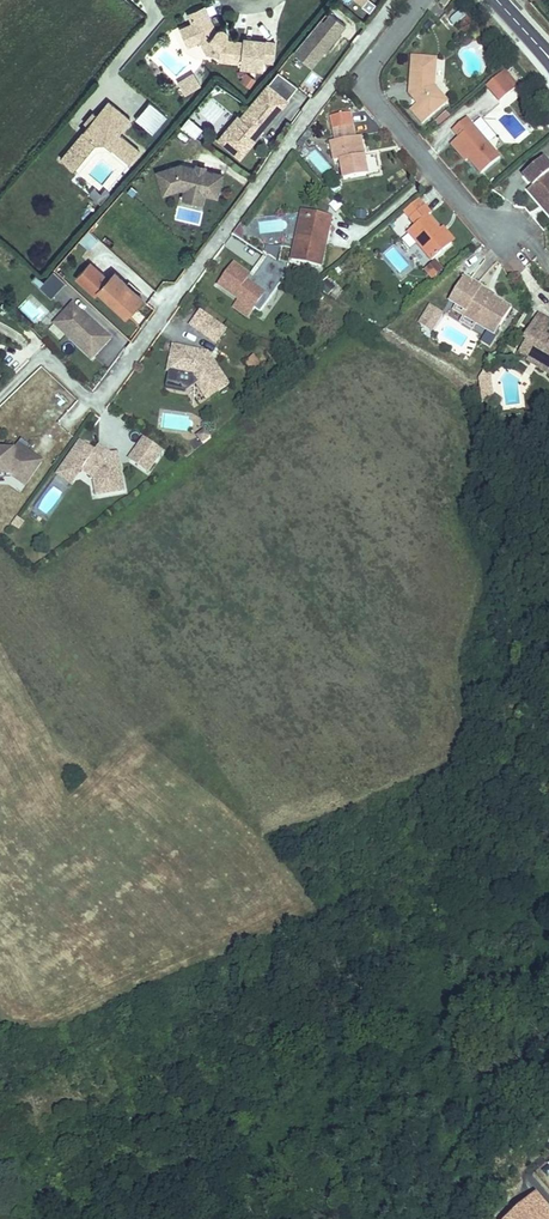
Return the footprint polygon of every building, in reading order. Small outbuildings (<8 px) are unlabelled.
[(273,62),(276,43),(244,39),(243,43),(226,41),(228,37),(228,35),(227,31),(225,29),(223,28),(221,28),(219,29),(217,30),(216,32),(205,6),(189,13),(194,23),(184,27),(191,44),(201,40),(208,53),(220,56),(219,60),(241,62),(241,67),(263,70),(264,61),(273,62)] [(293,52),(311,66),(345,25),(331,13),(324,22),(321,19),(293,52)] [(425,27),(430,31),(435,25),(430,21),(425,27)] [(189,45),(191,44),(184,27),(182,28),(189,45)] [(411,110),(422,124),(448,102),(434,86),(437,59),(413,57),(410,94),(418,104),(411,110)] [(287,100),(298,87),(278,72),(268,84),(250,105),(257,111),(247,122),(241,117),(239,115),(218,139),(240,157),(257,138),(255,136),(257,132),(260,134),(288,101),(287,100)] [(487,86),(500,102),(517,87),(504,72),(487,86)] [(183,80),(190,92),(201,85),(194,73),(183,80)] [(244,83),(250,87),(255,80),(249,75),(244,83)] [(178,82),(186,94),(190,92),(183,80),(178,82)] [(109,103),(64,157),(77,168),(98,142),(105,141),(130,162),(138,151),(119,135),(131,121),(109,103)] [(241,117),(247,122),(257,111),(250,105),(241,117)] [(181,127),(187,131),(195,122),(189,117),(181,127)] [(469,159),(481,174),(500,158),(488,144),(473,126),(467,119),(453,130),(459,137),(454,142),(469,159)] [(473,126),(488,144),(497,137),(481,119),(473,126)] [(187,131),(195,137),(203,129),(195,122),(187,131)] [(344,179),(368,175),(365,155),(361,156),(358,137),(355,137),(353,125),(334,129),(336,141),(338,150),(332,151),(334,161),(341,160),(344,179)] [(297,144),(302,148),(314,133),(308,129),(297,144)] [(452,144),(466,161),(469,159),(454,142),(452,144)] [(524,175),(533,186),(529,190),(542,206),(544,204),(547,207),(544,209),(548,214),(548,174),(548,164),(544,158),(524,175)] [(157,172),(163,194),(181,189),(185,190),(204,194),(217,197),(222,175),(205,170),(204,170),(204,173),(195,171),(196,168),(180,165),(157,172)] [(195,171),(204,173),(204,170),(205,170),(206,167),(196,165),(196,168),(195,171)] [(182,199),(202,203),(204,194),(185,190),(182,199)] [(404,211),(410,218),(425,206),(419,199),(404,211)] [(330,206),(336,212),(343,206),(337,200),(330,206)] [(408,232),(432,261),(452,244),(440,230),(428,216),(431,213),(425,206),(410,218),(416,225),(408,232)] [(292,260),(322,266),(327,242),(324,242),(325,238),(328,238),(332,216),(302,210),(298,228),(302,229),(298,249),(294,248),(292,260)] [(356,218),(366,219),(367,212),(357,211),(356,218)] [(440,230),(452,244),(455,241),(443,228),(440,230)] [(80,241),(89,249),(98,239),(89,230),(80,241)] [(247,281),(250,284),(269,257),(265,254),(250,276),(251,276),(247,281)] [(250,276),(233,264),(219,284),(239,299),(254,310),(255,308),(261,312),(290,271),(269,257),(250,284),(247,281),(251,276),(250,276)] [(431,267),(438,275),(442,270),(435,262),(431,267)] [(98,291),(126,316),(142,299),(133,290),(132,291),(126,286),(127,285),(114,273),(108,280),(90,263),(77,278),(95,295),(98,291)] [(426,270),(433,278),(438,275),(431,267),(426,270)] [(32,280),(52,298),(66,282),(54,271),(44,282),(36,275),(32,280)] [(464,276),(450,301),(457,305),(467,311),(464,316),(477,324),(487,331),(493,321),(501,326),(512,308),(494,298),(494,297),(491,302),(484,297),(486,295),(480,292),(482,287),(464,276)] [(321,288),(328,294),(334,287),(327,281),(321,288)] [(484,297),(491,302),(494,297),(494,298),(496,296),(482,287),(480,292),(486,295),(484,297)] [(309,295),(317,301),(321,295),(314,289),(309,295)] [(32,296),(21,308),(35,322),(47,310),(32,296)] [(233,306),(249,317),(254,310),(239,299),(233,306)] [(55,324),(92,359),(111,339),(88,317),(85,320),(82,318),(85,315),(73,304),(55,324)] [(454,310),(464,316),(467,311),(457,305),(454,310)] [(433,315),(439,319),(443,313),(431,306),(430,308),(435,312),(433,315)] [(420,324),(431,332),(439,319),(433,315),(435,312),(430,308),(420,324)] [(191,326),(206,337),(216,323),(201,312),(191,326)] [(525,339),(528,341),(520,353),(530,359),(534,353),(548,363),(548,338),(544,336),(548,329),(548,328),(548,320),(540,315),(525,339)] [(460,321),(474,330),(477,324),(464,316),(460,321)] [(487,331),(495,335),(501,326),(493,321),(487,331)] [(206,337),(216,344),(226,330),(216,323),(206,337)] [(481,342),(490,348),(496,338),(487,332),(481,342)] [(194,354),(198,351),(173,346),(172,350),(194,354)] [(194,354),(172,350),(168,372),(169,372),(166,387),(186,391),(197,384),(207,399),(229,385),(208,353),(198,351),(194,354)] [(548,375),(548,363),(534,353),(530,359),(529,359),(528,361),(548,375)] [(245,364),(256,377),(265,368),(254,356),(245,364)] [(479,379),(480,388),(491,387),(490,378),(493,372),(486,367),(479,379)] [(482,402),(493,401),(491,387),(480,388),(482,402)] [(197,436),(203,444),(211,438),(205,430),(197,436)] [(131,459),(148,471),(162,452),(145,439),(131,459)] [(92,450),(81,442),(64,466),(73,472),(82,470),(83,470),(94,478),(97,495),(124,491),(117,454),(111,455),(107,456),(103,453),(103,449),(99,447),(95,452),(93,453),(92,450)] [(42,461),(18,444),(14,451),(0,450),(0,475),(12,476),(26,485),(42,461)] [(58,474),(73,484),(83,470),(73,472),(64,466),(58,474)] [(15,515),(10,524),(19,529),(24,520),(15,515)]
